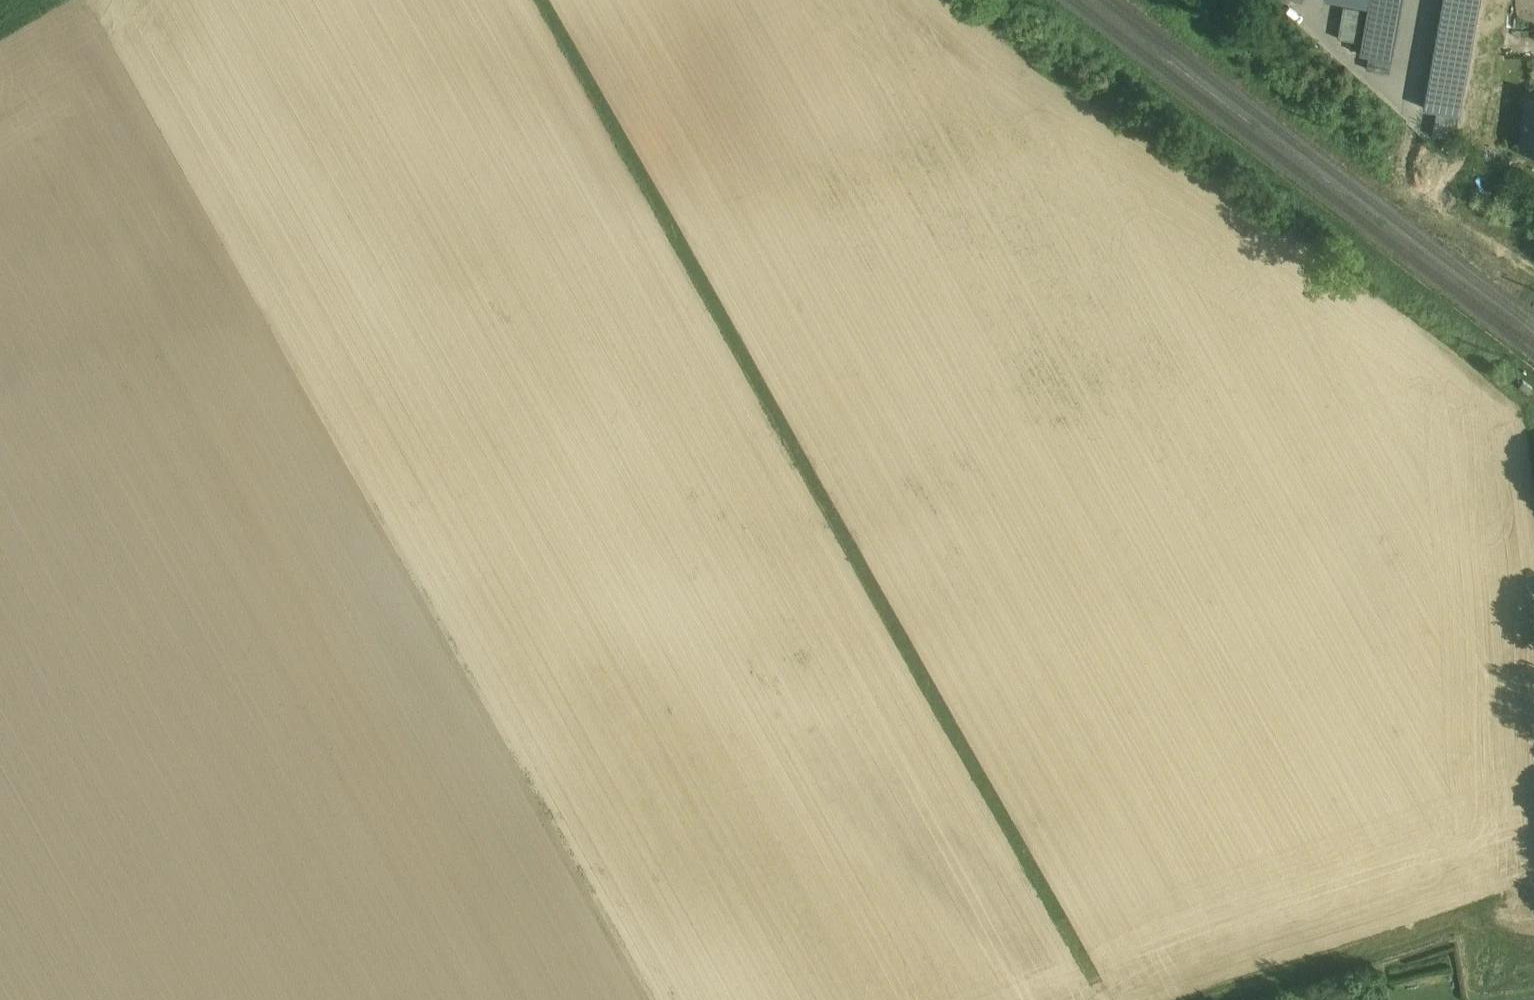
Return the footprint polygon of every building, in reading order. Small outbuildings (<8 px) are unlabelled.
[(1391,69),(1393,57),(1372,54),(1370,66),(1391,69)] [(1523,99),(1517,154),(1533,155),(1533,101),(1523,99)] [(1438,111),(1437,133),(1457,134),(1458,112),(1438,111)]
